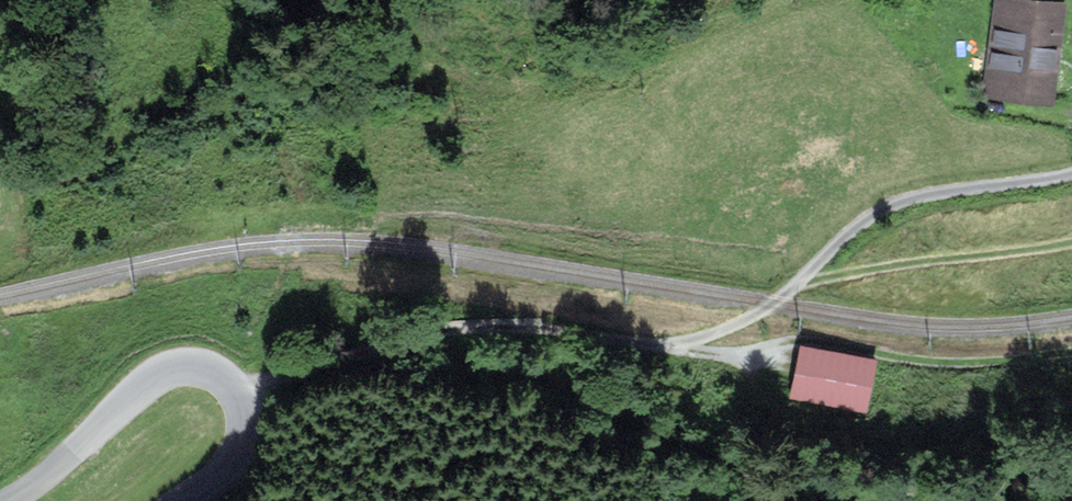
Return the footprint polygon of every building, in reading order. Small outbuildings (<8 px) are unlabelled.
[(1065,5),(1034,0),(1000,0),(986,89),(1050,99),(1065,5)] [(876,355),(798,341),(789,394),(866,408),(876,355)]
